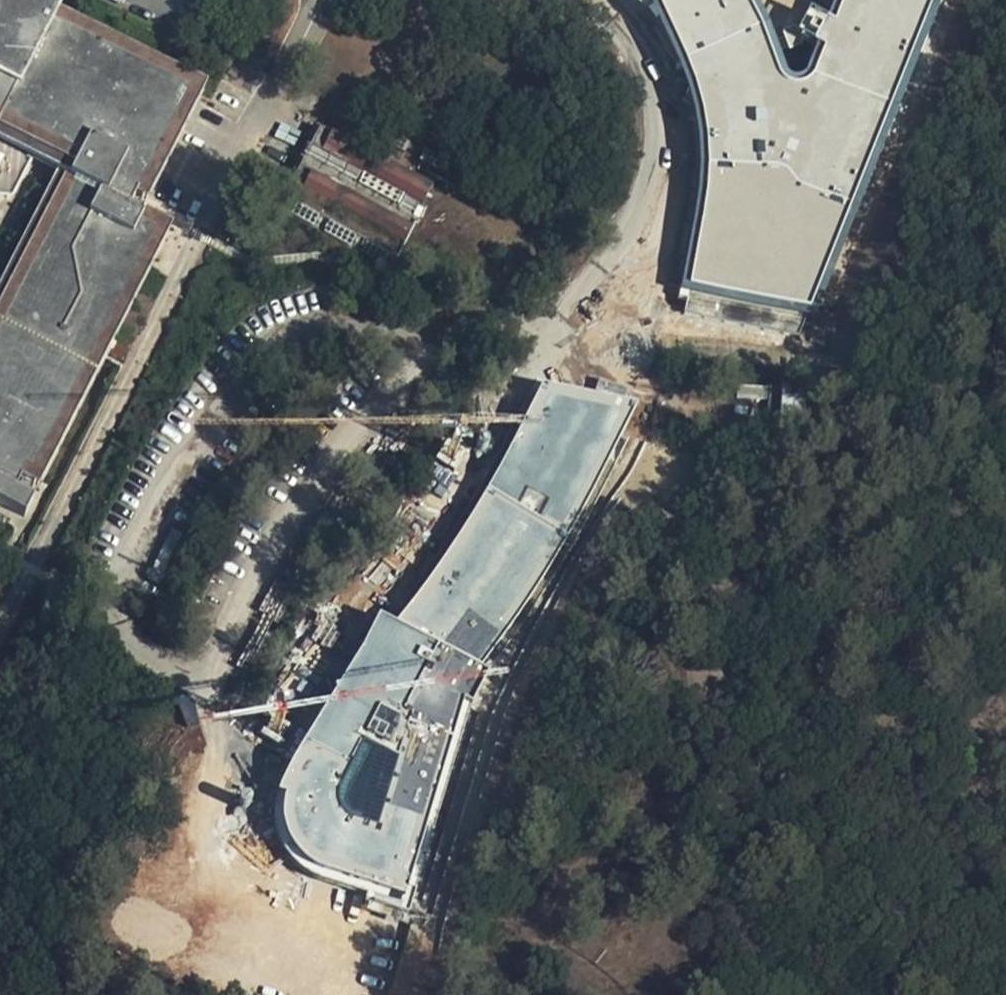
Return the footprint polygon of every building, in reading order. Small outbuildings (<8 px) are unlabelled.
[(74,0),(0,0),(0,175),(29,179),(39,161),(78,182),(0,334),(0,511),(7,498),(41,517),(51,498),(33,488),(42,473),(53,480),(176,232),(148,217),(210,94),(65,19),(74,0)] [(940,0),(639,0),(655,15),(680,58),(692,94),(699,126),(701,167),(694,220),(678,297),(810,324),(940,0)] [(430,187),(316,126),(273,207),(387,267),(430,187)] [(569,535),(638,398),(543,381),(490,482),(445,555),(398,619),(381,608),(277,786),(274,805),(274,824),(285,848),(306,868),(411,907),(472,699),(489,665),(484,662),(526,604),(569,535)]
